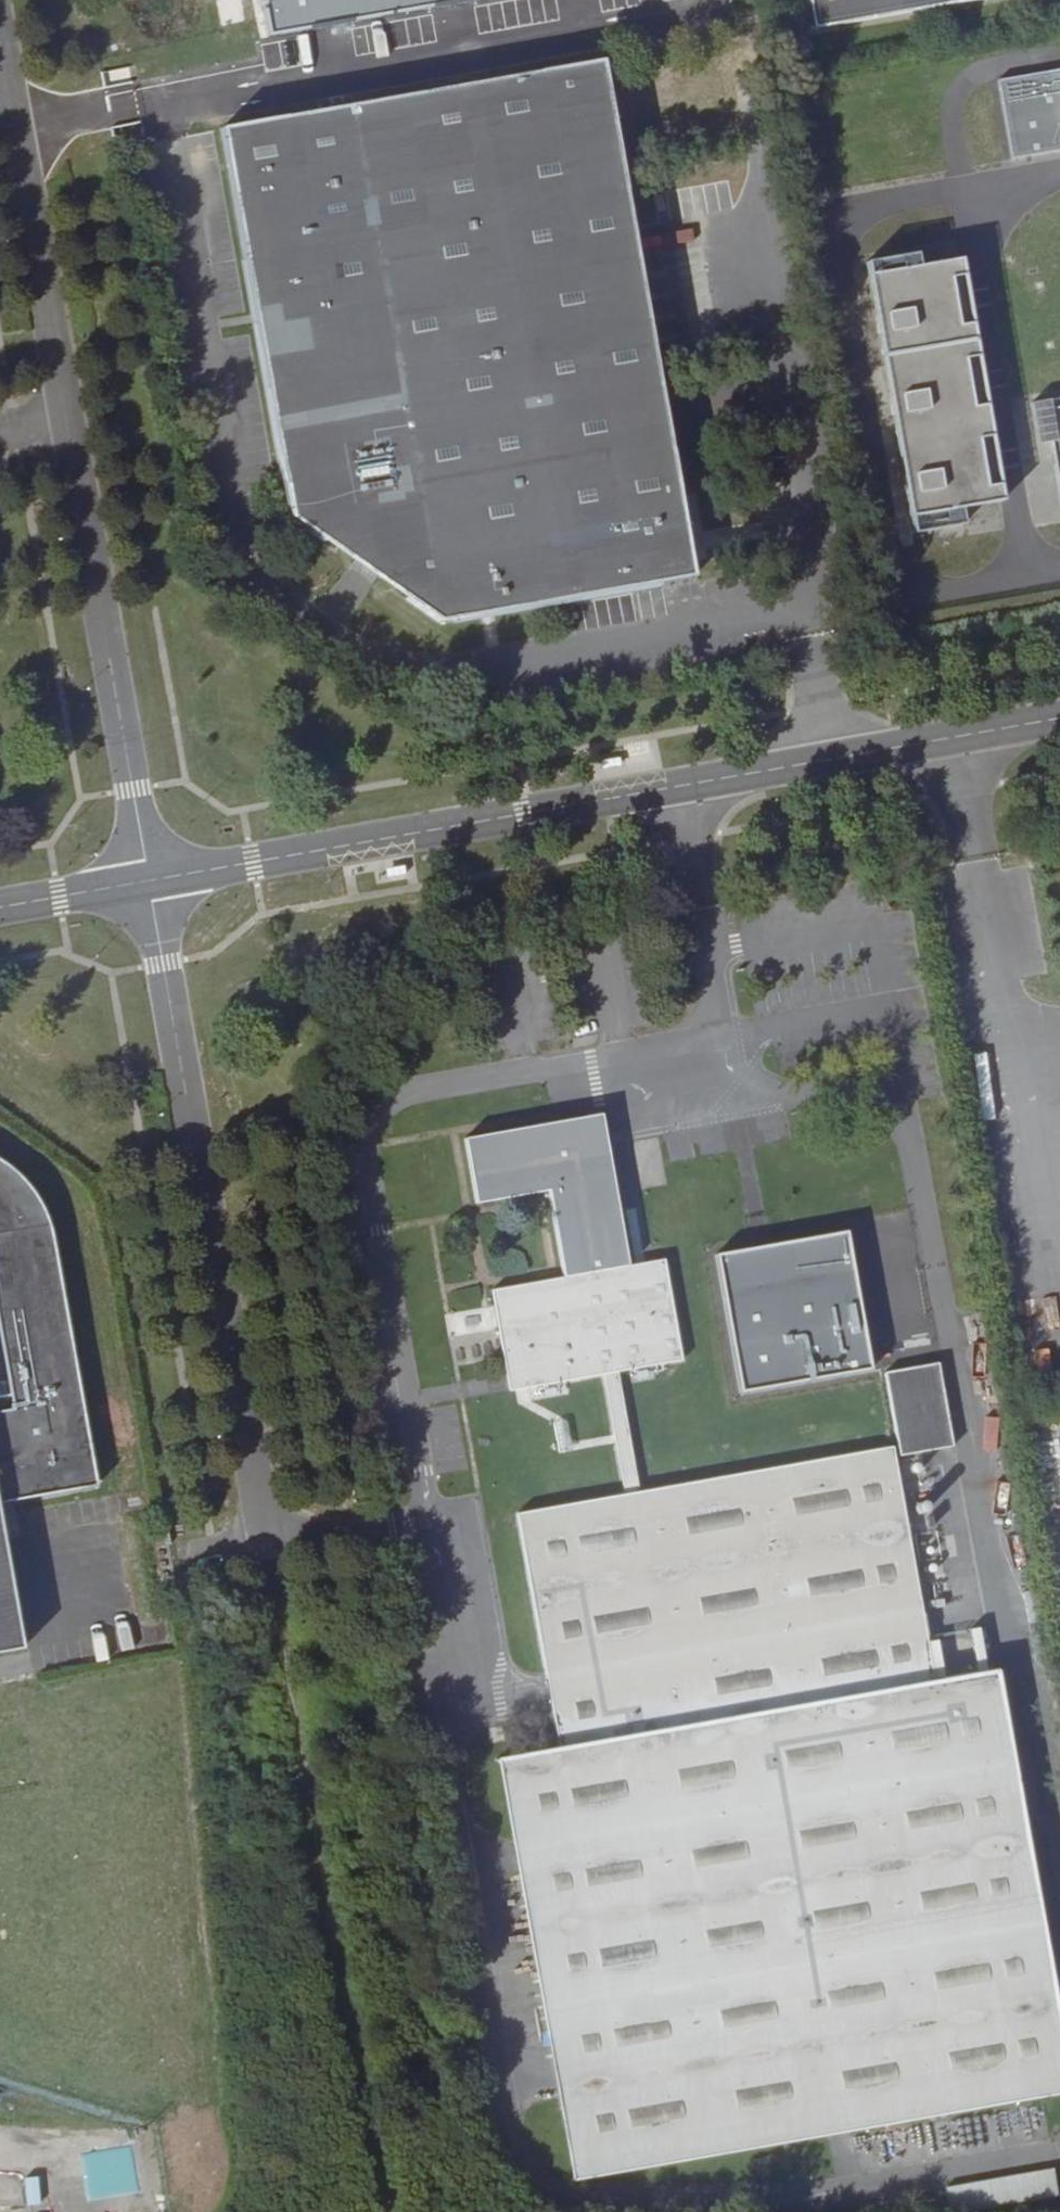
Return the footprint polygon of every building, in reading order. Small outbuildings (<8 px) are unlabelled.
[(267,32),(452,0),(261,0),(267,32)] [(813,29),(979,0),(808,0),(813,29)] [(604,63),(224,128),(292,518),(330,545),(335,539),(356,546),(378,556),(395,573),(408,591),(403,598),(436,622),(694,577),(604,63)] [(997,79),(1012,160),(1059,151),(1059,67),(997,79)] [(862,267),(911,539),(961,530),(958,513),(1001,505),(957,263),(916,271),(914,258),(862,267)] [(1045,403),(1029,406),(1036,448),(1050,446),(1059,503),(1059,401),(1045,403)] [(598,1116),(461,1141),(472,1206),(546,1192),(561,1280),(488,1293),(506,1395),(601,1377),(623,1498),(522,1516),(565,1749),(495,1762),(572,2187),(1059,2098),(1059,1967),(1006,1672),(937,1684),(894,1448),(639,1494),(618,1375),(681,1363),(662,1261),(626,1268),(598,1116)] [(29,1647),(0,1504),(102,1486),(51,1222),(42,1200),(36,1190),(29,1183),(23,1178),(17,1172),(9,1167),(2,1163),(0,1162),(0,1652),(29,1647)] [(881,1372),(860,1231),(716,1252),(737,1393),(881,1372)] [(953,1448),(939,1365),(886,1374),(901,1457),(953,1448)] [(1059,2192),(1059,2186),(1056,2167),(948,2189),(953,2211),(962,2211),(1059,2192)]
